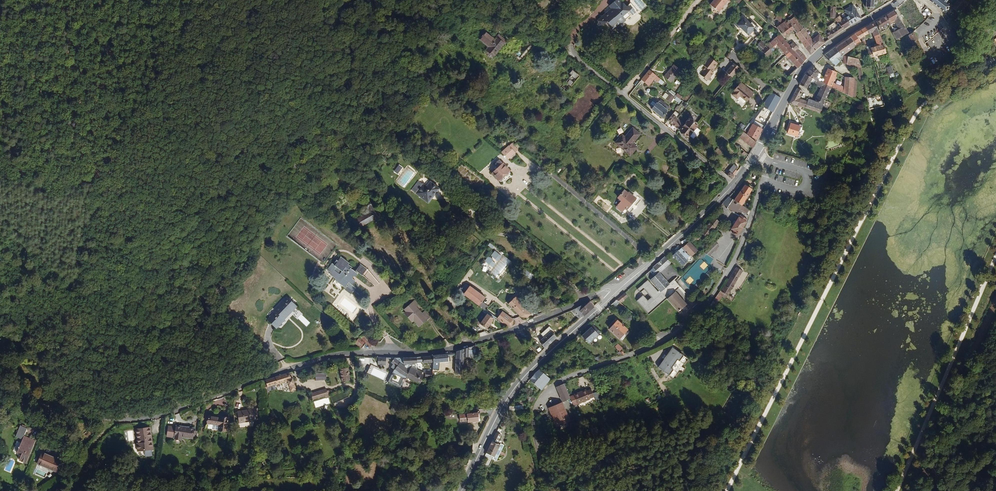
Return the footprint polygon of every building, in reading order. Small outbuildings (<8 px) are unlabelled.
[(626,21),(631,17),(628,14),(631,10),(627,7),(626,8),(618,0),(610,8),(612,11),(614,12),(611,14),(610,14),(600,24),(605,29),(609,25),(614,29),(612,31),(615,34),(622,26),(621,25),(625,20),(626,21)] [(721,8),(712,0),(707,5),(716,13),(721,8)] [(872,0),(864,0),(863,8),(870,9),(870,7),(873,7),(874,6),(875,4),(874,3),(871,2),(872,0)] [(946,5),(948,1),(946,0),(932,0),(930,3),(945,16),(950,9),(946,5)] [(969,0),(968,0),(959,0),(952,9),(958,15),(969,0)] [(860,20),(860,19),(861,17),(860,14),(858,15),(853,6),(844,11),(847,17),(845,18),(849,26),(860,20)] [(903,27),(894,12),(886,16),(890,23),(894,21),(899,30),(903,27)] [(799,29),(789,17),(788,18),(782,13),(780,14),(786,20),(785,22),(792,30),(795,33),(799,29)] [(783,38),(792,30),(785,22),(778,16),(773,21),(778,26),(774,30),(778,34),(783,38)] [(891,25),(890,23),(886,16),(875,23),(878,32),(891,25)] [(751,33),(756,28),(749,21),(747,24),(742,19),(739,21),(736,18),(731,24),(736,29),(737,28),(746,37),(751,32),(751,33)] [(849,26),(845,18),(840,21),(837,18),(832,21),(836,25),(840,32),(849,26)] [(984,29),(995,48),(995,22),(984,29)] [(830,38),(840,32),(836,25),(834,26),(832,24),(824,28),(827,33),(830,38)] [(877,33),(874,24),(866,29),(869,36),(871,34),(872,36),(877,33)] [(907,34),(903,27),(899,30),(897,31),(901,38),(907,34)] [(808,40),(799,29),(795,33),(795,34),(795,35),(802,45),(808,40)] [(865,42),(864,39),(869,36),(866,29),(854,36),(860,45),(863,43),(865,42)] [(830,38),(827,33),(826,34),(825,32),(823,33),(822,31),(821,31),(820,33),(822,37),(824,36),(828,40),(830,38)] [(895,41),(901,38),(897,31),(892,34),(895,41)] [(499,45),(501,42),(491,35),(489,38),(490,38),(488,40),(479,33),(473,41),(482,48),(480,51),(488,57),(498,44),(499,45)] [(885,55),(877,33),(872,36),(876,46),(869,49),(871,60),(885,55)] [(824,43),(819,35),(810,43),(808,40),(802,45),(809,56),(824,43)] [(918,48),(912,35),(909,37),(908,39),(914,50),(918,48)] [(791,50),(788,46),(777,36),(769,41),(774,46),(783,57),(791,50)] [(860,45),(854,36),(850,38),(856,47),(860,45)] [(856,47),(850,38),(834,48),(841,56),(842,57),(853,49),(856,47)] [(800,55),(794,50),(795,48),(791,43),(788,46),(791,50),(798,58),(800,55)] [(767,52),(766,50),(762,45),(757,49),(762,55),(767,52)] [(851,59),(842,57),(841,56),(834,48),(821,57),(827,63),(829,62),(834,68),(839,64),(838,62),(842,63),(842,65),(856,68),(859,81),(862,80),(859,62),(851,59)] [(794,69),(802,62),(798,58),(791,50),(783,57),(794,69)] [(488,57),(480,51),(478,54),(486,60),(488,57)] [(709,76),(708,75),(706,74),(709,71),(713,66),(705,59),(699,67),(700,68),(697,71),(699,73),(696,77),(703,83),(709,76)] [(728,77),(736,68),(730,64),(722,72),(728,77)] [(667,82),(678,70),(671,65),(661,76),(667,82)] [(567,92),(580,75),(571,68),(568,72),(571,74),(561,87),(567,92)] [(817,78),(818,75),(811,68),(802,76),(811,80),(815,82),(817,78)] [(892,75),(889,68),(881,72),(883,79),(892,75)] [(831,84),(835,73),(825,70),(822,78),(822,80),(821,84),(828,88),(842,94),(842,88),(831,84)] [(644,90),(652,80),(644,74),(637,84),(644,90)] [(805,90),(811,80),(802,76),(797,86),(805,90)] [(850,98),(851,79),(843,78),(842,88),(842,94),(850,98)] [(818,112),(828,88),(821,84),(815,82),(813,85),(819,88),(812,102),(808,102),(808,103),(805,109),(818,112)] [(743,102),(750,94),(743,89),(742,89),(740,87),(740,86),(737,83),(730,91),(731,92),(729,94),(729,96),(732,99),(735,99),(734,100),(739,104),(741,104),(742,102),(743,102)] [(793,105),(797,98),(800,91),(795,89),(787,104),(793,105)] [(662,97),(671,103),(675,97),(666,91),(662,97)] [(881,94),(866,98),(870,110),(885,105),(881,94)] [(769,113),(776,99),(766,95),(758,107),(769,113)] [(660,118),(668,109),(655,98),(650,104),(653,107),(650,110),(660,118)] [(805,109),(808,103),(797,98),(793,105),(805,109)] [(678,130),(683,124),(673,117),(669,123),(678,130)] [(687,138),(696,127),(687,120),(683,124),(678,130),(687,138)] [(798,136),(800,126),(790,123),(788,133),(798,136)] [(751,139),(757,129),(749,124),(743,135),(751,139)] [(627,149),(637,139),(630,133),(622,141),(619,139),(613,146),(627,159),(632,154),(627,149)] [(752,143),(739,134),(735,139),(748,149),(752,143)] [(506,159),(516,150),(513,145),(510,148),(507,145),(499,152),(506,159)] [(496,181),(507,172),(498,162),(493,166),(496,169),(490,175),(496,181)] [(732,174),(736,166),(732,163),(727,171),(728,172),(726,174),(732,178),(734,175),(732,174)] [(399,164),(394,171),(399,175),(404,168),(399,164)] [(709,193),(716,183),(710,179),(702,188),(709,193)] [(438,187),(430,181),(426,186),(418,180),(411,190),(429,203),(434,196),(432,195),(438,187)] [(740,205),(752,188),(753,186),(750,184),(749,185),(746,182),(734,201),(740,205)] [(620,204),(627,196),(623,192),(616,200),(620,204)] [(375,203),(378,201),(375,195),(369,198),(373,204),(375,203)] [(626,212),(634,202),(627,196),(620,204),(616,209),(621,213),(624,210),(626,212)] [(741,227),(746,218),(744,216),(737,210),(739,207),(740,205),(734,201),(728,196),(721,203),(726,207),(725,209),(737,218),(735,222),(732,223),(732,224),(732,226),(728,232),(736,237),(741,227)] [(382,215),(375,203),(373,204),(369,198),(364,201),(369,209),(370,209),(371,211),(365,214),(364,213),(361,215),(362,216),(359,218),(356,215),(352,217),(361,233),(364,231),(362,228),(369,223),(368,221),(373,217),(375,219),(382,215)] [(627,213),(637,201),(635,200),(634,202),(626,212),(627,213)] [(746,212),(739,207),(737,210),(744,216),(746,212)] [(708,237),(717,225),(719,227),(720,225),(713,217),(701,233),(708,237)] [(715,242),(722,236),(716,231),(715,232),(716,234),(711,239),(715,242)] [(709,258),(720,247),(715,242),(701,257),(703,259),(707,256),(709,258)] [(698,252),(690,243),(684,248),(692,257),(698,252)] [(688,260),(692,257),(684,248),(674,257),(683,266),(688,262),(688,260)] [(491,256),(499,261),(502,255),(495,250),(491,256)] [(351,266),(347,264),(349,262),(341,256),(338,260),(336,259),(334,263),(332,262),(329,266),(333,270),(331,272),(337,276),(336,278),(341,282),(340,283),(345,287),(347,283),(349,284),(345,289),(350,293),(356,286),(352,283),(355,279),(350,275),(352,273),(355,276),(358,271),(362,274),(367,267),(361,262),(354,271),(350,268),(351,266)] [(493,267),(497,263),(489,256),(485,261),(493,267)] [(508,266),(512,261),(504,256),(500,261),(508,266)] [(659,274),(671,264),(666,258),(654,268),(659,274)] [(697,265),(705,270),(708,265),(701,260),(697,265)] [(659,274),(654,268),(646,275),(651,281),(659,274)] [(727,297),(740,276),(734,272),(721,292),(720,291),(717,296),(721,299),(724,295),(727,297)] [(669,286),(659,274),(651,281),(660,291),(662,293),(669,286)] [(650,316),(668,300),(680,312),(688,304),(677,292),(680,289),(682,287),(677,281),(671,287),(669,286),(662,293),(660,291),(659,292),(648,281),(638,291),(641,294),(645,291),(652,299),(649,302),(644,297),(637,303),(650,316)] [(486,297),(471,285),(465,293),(481,305),(483,302),(486,297)] [(530,312),(519,301),(521,299),(514,292),(506,300),(521,315),(528,316),(530,312)] [(716,305),(721,299),(717,296),(712,303),(716,305)] [(427,319),(421,312),(416,306),(418,304),(414,299),(407,305),(409,307),(406,310),(407,311),(405,312),(412,320),(414,318),(420,325),(427,319)] [(284,321),(296,308),(287,300),(275,313),(276,314),(268,323),(277,331),(285,322),(284,321)] [(614,309),(620,304),(616,300),(611,305),(614,309)] [(709,315),(716,305),(712,303),(704,312),(709,315)] [(582,317),(592,309),(588,304),(581,309),(579,307),(574,309),(582,317)] [(515,324),(515,318),(503,309),(498,317),(507,324),(510,325),(515,324)] [(582,317),(574,309),(570,311),(579,319),(582,317)] [(430,317),(424,310),(421,312),(427,319),(430,317)] [(488,327),(495,317),(489,313),(482,322),(488,327)] [(617,341),(625,333),(616,323),(608,331),(617,341)] [(588,344),(599,333),(593,326),(581,336),(588,344)] [(543,348),(552,341),(554,339),(549,333),(537,342),(543,348)] [(588,349),(602,336),(599,333),(588,344),(585,346),(588,349)] [(376,346),(366,335),(360,340),(365,345),(366,345),(371,349),(376,346)] [(365,345),(360,340),(359,339),(355,345),(361,350),(365,345)] [(460,373),(462,357),(469,357),(469,350),(469,348),(463,350),(463,348),(455,350),(455,352),(454,352),(453,355),(455,355),(453,374),(458,374),(458,373),(460,373)] [(669,370),(676,362),(678,364),(683,359),(673,350),(658,367),(668,375),(671,372),(669,370)] [(448,360),(448,356),(449,355),(449,353),(431,355),(431,363),(446,361),(446,360),(448,360)] [(417,384),(421,373),(418,372),(414,370),(409,368),(409,366),(412,366),(412,365),(414,365),(414,364),(420,364),(420,365),(431,363),(431,355),(412,358),(393,359),(390,364),(392,366),(390,369),(392,371),(384,384),(398,390),(399,388),(405,391),(407,385),(403,383),(404,379),(417,384)] [(672,378),(686,362),(683,359),(678,364),(676,362),(669,370),(671,372),(668,375),(672,378)] [(668,375),(658,367),(656,368),(666,377),(668,375)] [(350,381),(348,369),(339,370),(341,382),(350,381)] [(547,379),(536,370),(533,372),(544,382),(547,379)] [(544,382),(533,372),(527,379),(537,388),(539,389),(544,382)] [(295,391),(293,385),(291,379),(290,380),(287,374),(263,382),(262,394),(265,394),(266,394),(275,391),(273,387),(276,386),(277,386),(286,383),(289,393),(295,391)] [(567,397),(562,384),(557,386),(563,401),(568,399),(567,397)] [(349,397),(345,389),(329,395),(330,397),(332,403),(349,397)] [(587,399),(587,398),(591,396),(588,389),(583,391),(578,393),(577,392),(573,394),(577,404),(587,399)] [(323,398),(321,391),(310,395),(313,402),(323,398)] [(577,404),(573,394),(567,397),(568,399),(570,406),(577,404)] [(568,422),(560,402),(546,408),(554,427),(568,422)] [(480,422),(478,415),(490,413),(493,408),(477,410),(478,413),(466,414),(468,423),(468,425),(480,422)] [(256,422),(255,410),(236,412),(237,421),(241,421),(241,424),(256,422)] [(468,423),(466,414),(458,415),(460,424),(468,423)] [(226,431),(227,418),(219,417),(219,418),(207,416),(206,424),(207,424),(212,425),(211,427),(211,430),(213,430),(213,429),(216,430),(217,431),(218,430),(226,431)] [(30,453),(36,440),(25,435),(28,428),(21,425),(16,436),(23,439),(22,440),(21,444),(25,446),(23,451),(30,453)] [(193,437),(194,427),(176,425),(175,437),(182,438),(182,436),(193,437)] [(153,448),(150,426),(136,428),(137,442),(138,449),(144,449),(145,454),(146,455),(153,454),(152,448),(153,448)] [(495,458),(502,442),(497,440),(499,434),(498,434),(500,430),(497,428),(479,462),(478,466),(488,465),(492,456),(495,458)] [(57,469),(62,458),(44,450),(39,461),(57,469)]
